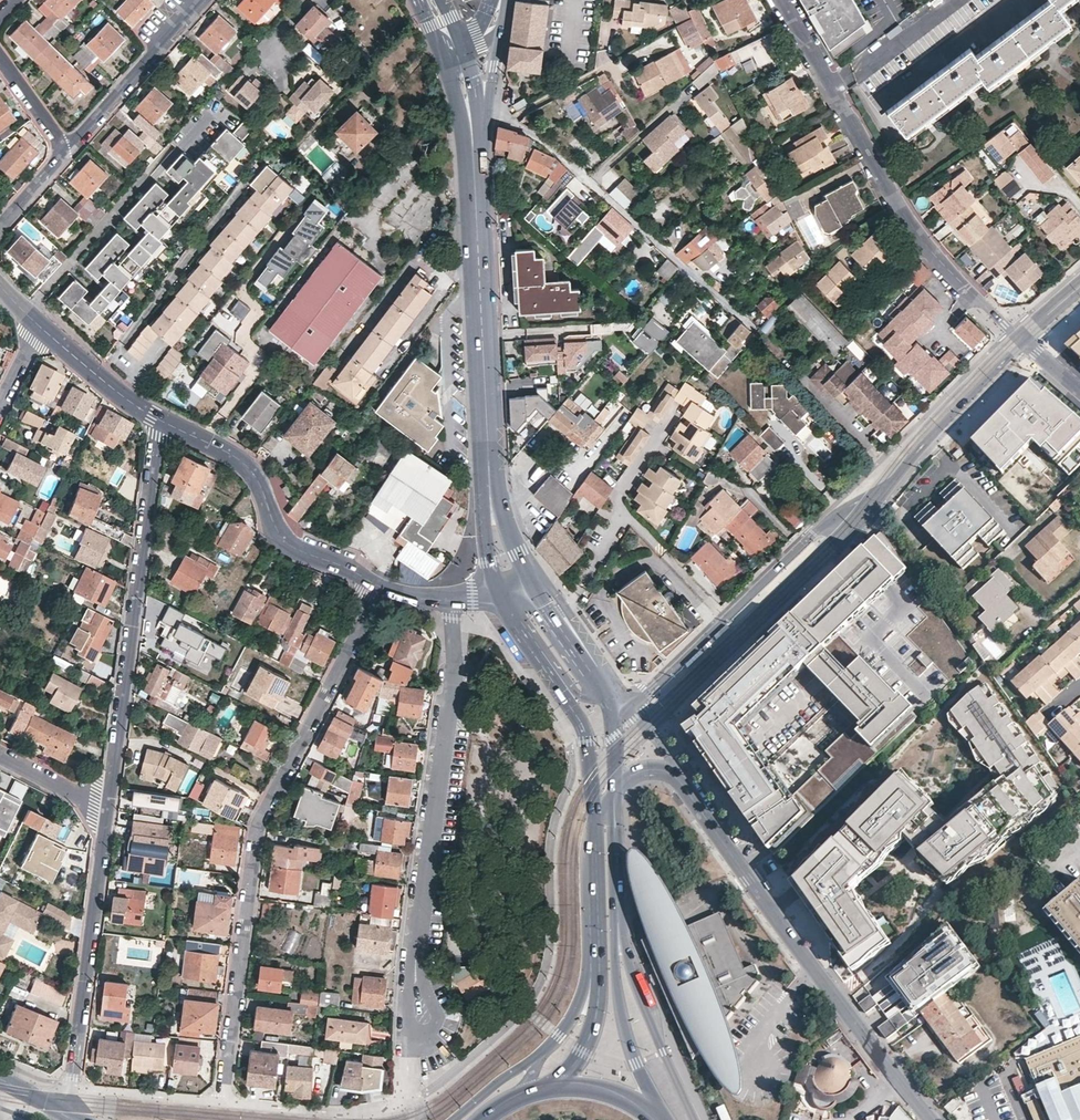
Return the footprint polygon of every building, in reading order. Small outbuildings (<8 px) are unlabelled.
[(51,19),(61,30),(62,30),(70,22),(63,16),(78,0),(46,0),(45,1),(57,13),(51,19)] [(155,3),(152,0),(127,0),(118,10),(133,25),(143,15),(155,3)] [(237,6),(255,21),(256,20),(268,6),(273,0),(243,0),(237,6)] [(510,39),(506,66),(540,71),(549,3),(528,0),(515,0),(510,39)] [(641,24),(641,26),(650,27),(658,23),(659,14),(666,15),(667,5),(639,0),(639,3),(633,1),(632,10),(623,9),(625,0),(615,0),(613,15),(622,16),(621,23),(631,24),(632,23),(632,18),(642,19),(641,24)] [(740,26),(746,23),(752,19),(753,19),(742,0),(719,0),(712,4),(722,23),(727,33),(740,26)] [(747,0),(742,0),(753,19),(756,18),(747,0)] [(834,55),(871,28),(854,0),(802,0),(834,55)] [(1066,0),(1049,0),(1050,1),(976,58),(969,49),(886,111),(904,133),(986,72),(992,80),(1068,23),(1056,8),(1066,0)] [(669,9),(677,25),(691,18),(687,11),(682,2),(669,9)] [(305,14),(297,23),(312,38),(316,33),(331,46),(339,37),(325,24),(329,19),(323,13),(313,4),(305,14)] [(45,13),(36,5),(29,12),(38,21),(45,13)] [(274,11),(268,6),(256,20),(262,25),(274,11)] [(691,18),(702,39),(711,34),(696,6),(687,11),(691,18)] [(217,52),(236,30),(219,14),(199,37),(216,53),(210,60),(222,71),(228,76),(235,69),(229,63),(217,52)] [(702,39),(691,18),(677,25),(689,47),(702,39)] [(61,30),(51,19),(44,26),(39,31),(26,19),(11,35),(19,43),(29,52),(34,57),(49,42),(54,36),(61,30)] [(91,60),(96,64),(102,58),(104,60),(125,39),(108,23),(82,50),(85,53),(91,60)] [(715,43),(711,34),(702,39),(706,48),(715,43)] [(57,81),(73,65),(49,42),(34,57),(57,81)] [(29,52),(19,43),(15,48),(24,57),(29,52)] [(78,47),(72,54),(78,60),(85,53),(82,50),(78,47)] [(692,70),(680,47),(671,52),(683,74),(692,70)] [(730,51),(712,59),(713,61),(718,70),(736,61),(730,51)] [(203,80),(210,73),(215,78),(222,71),(210,60),(202,52),(194,59),(192,57),(172,78),(190,95),(203,80)] [(652,85),(655,90),(683,74),(671,52),(634,71),(643,89),(652,85)] [(78,60),(89,71),(96,64),(91,60),(85,53),(78,60)] [(712,59),(710,55),(696,67),(701,72),(713,61),(712,59)] [(371,67),(364,61),(356,69),(363,75),(371,67)] [(701,72),(692,80),(699,87),(718,70),(713,61),(701,72)] [(73,65),(57,81),(73,96),(81,88),(85,92),(93,85),(73,65)] [(643,89),(634,71),(628,74),(640,98),(646,94),(643,89)] [(209,86),(215,78),(210,73),(203,80),(209,86)] [(252,82),(242,73),(231,86),(237,91),(234,95),(248,107),(266,87),(256,78),(252,82)] [(610,80),(606,73),(599,77),(604,84),(605,84),(610,80)] [(335,89),(321,76),(313,85),(306,79),(290,97),(295,101),(305,111),(311,104),(316,109),(335,89)] [(784,119),(810,105),(804,95),(801,97),(797,89),(799,87),(793,76),(765,91),(771,103),(775,101),(784,119)] [(618,91),(610,80),(605,84),(608,89),(610,87),(615,95),(619,92),(618,91)] [(722,131),(731,123),(712,98),(717,94),(709,83),(695,96),(722,131)] [(652,85),(643,89),(646,94),(655,90),(652,85)] [(14,96),(7,86),(3,89),(11,98),(14,96)] [(135,109),(150,123),(144,130),(156,141),(163,133),(152,124),(172,102),(155,86),(135,109)] [(615,95),(610,87),(608,89),(602,93),(597,86),(579,100),(600,128),(623,112),(629,123),(620,132),(627,139),(634,132),(639,127),(628,107),(626,109),(615,95)] [(0,95),(0,129),(16,118),(0,95)] [(530,105),(527,98),(515,105),(519,111),(530,105)] [(305,111),(295,101),(286,111),(297,121),(306,111),(305,111)] [(775,101),(771,103),(780,121),(784,119),(775,101)] [(339,127),(357,146),(376,127),(357,108),(339,127)] [(687,125),(674,111),(671,113),(685,128),(687,125)] [(671,113),(646,136),(653,144),(656,147),(653,150),(643,158),(654,170),(667,158),(665,156),(668,152),(670,154),(679,147),(672,140),(684,129),(685,128),(671,113)] [(758,149),(754,141),(749,146),(738,132),(739,132),(739,131),(739,130),(739,129),(738,127),(746,124),(742,114),(731,123),(722,131),(715,136),(705,145),(702,147),(706,152),(723,138),(745,166),(752,160),(760,154),(758,149)] [(202,191),(223,166),(224,167),(245,143),(241,140),(252,128),(251,127),(243,120),(232,132),(226,126),(205,150),(204,149),(193,162),(183,152),(182,151),(181,152),(166,170),(178,181),(183,175),(187,178),(190,181),(185,187),(182,184),(172,196),(174,198),(169,204),(167,201),(163,198),(168,192),(156,181),(124,216),(136,227),(140,222),(152,232),(146,239),(142,235),(133,245),(137,249),(132,254),(124,247),(129,242),(117,231),(85,266),(98,277),(102,272),(114,282),(108,288),(105,284),(94,296),(98,299),(93,304),(82,294),(88,288),(75,277),(58,296),(89,323),(100,311),(107,319),(128,295),(121,288),(141,266),(146,270),(168,246),(160,238),(180,215),(184,219),(206,195),(202,191)] [(694,133),(687,125),(685,128),(684,129),(691,136),(694,133)] [(530,148),(534,139),(529,136),(527,135),(516,133),(517,130),(499,126),(496,144),(495,148),(495,152),(503,154),(505,146),(509,147),(507,155),(522,158),(524,148),(526,147),(530,148)] [(822,161),(832,156),(827,146),(823,148),(819,141),(823,139),(827,137),(821,127),(793,142),(797,148),(787,153),(794,165),(806,159),(810,168),(813,172),(824,166),(822,161)] [(109,150),(123,135),(117,129),(103,145),(109,150)] [(163,146),(156,141),(144,130),(138,137),(129,129),(123,135),(109,150),(127,166),(146,145),(150,148),(156,153),(163,146)] [(1010,140),(1002,129),(986,140),(1001,158),(1015,147),(1043,183),(1054,174),(1021,131),(1010,140)] [(13,178),(34,154),(30,151),(39,140),(28,130),(0,161),(0,165),(13,178)] [(758,149),(772,141),(768,133),(754,141),(758,149)] [(268,142),(263,138),(256,149),(261,153),(269,143),(268,142)] [(268,142),(269,143),(274,148),(277,144),(271,138),(268,142)] [(526,165),(546,175),(547,174),(554,158),(535,148),(534,150),(531,149),(525,160),(528,160),(526,165)] [(755,200),(761,195),(766,200),(775,193),(764,179),(770,175),(760,154),(752,160),(757,165),(745,174),(750,181),(749,181),(746,184),(745,187),(741,186),(734,191),(736,199),(735,202),(738,207),(742,207),(744,209),(749,210),(752,209),(755,200)] [(563,163),(555,156),(554,158),(547,174),(550,176),(563,163)] [(824,166),(835,160),(832,156),(822,161),(824,166)] [(1068,166),(1079,181),(1079,156),(1068,166)] [(85,194),(79,201),(91,212),(95,215),(101,208),(88,196),(108,176),(90,159),(70,181),(85,194)] [(806,159),(794,165),(798,174),(810,168),(806,159)] [(544,182),(550,187),(568,167),(563,163),(550,176),(544,182)] [(269,214),(293,187),(267,164),(250,184),(257,190),(241,209),(239,207),(234,211),(238,214),(229,225),(226,222),(222,227),(225,229),(215,241),(212,238),(209,242),(214,246),(204,257),(201,255),(197,259),(200,261),(191,272),(188,270),(184,274),(189,278),(180,289),(177,287),(173,291),(177,295),(167,306),(165,304),(161,308),(164,311),(155,321),(153,320),(150,324),(148,323),(141,332),(142,332),(136,338),(137,339),(132,345),(128,350),(139,359),(145,353),(144,352),(148,347),(147,347),(152,342),(151,341),(159,332),(172,343),(186,328),(184,327),(198,312),(196,311),(210,296),(208,294),(235,264),(232,262),(259,232),(257,231),(271,215),(269,214)] [(976,199),(969,190),(962,183),(972,175),(963,164),(951,174),(949,183),(952,186),(949,189),(943,181),(929,194),(938,204),(941,201),(946,205),(940,210),(949,219),(951,222),(970,204),(976,199)] [(735,173),(740,169),(737,166),(734,169),(732,167),(726,172),(730,178),(735,173)] [(564,186),(575,174),(568,167),(550,187),(544,194),(549,198),(562,184),(564,186)] [(1015,178),(1009,170),(997,180),(1003,189),(1015,178)] [(951,174),(943,181),(949,189),(952,186),(949,183),(951,174)] [(190,181),(187,178),(182,184),(185,187),(190,181)] [(642,195),(628,178),(619,185),(633,202),(642,195)] [(831,231),(844,224),(852,217),(854,213),(866,206),(857,190),(859,187),(855,178),(827,193),(829,197),(817,204),(817,213),(826,229),(831,231)] [(619,185),(608,193),(617,201),(625,208),(633,202),(619,185)] [(579,203),(572,196),(575,193),(568,186),(548,208),(563,222),(573,232),(590,213),(579,203)] [(972,188),(969,190),(976,199),(979,196),(972,188)] [(347,212),(355,202),(355,201),(342,191),(334,200),(339,204),(346,211),(347,212)] [(579,203),(582,199),(575,193),(572,196),(579,203)] [(778,193),(771,199),(775,205),(768,210),(764,204),(750,214),(754,219),(759,215),(773,233),(792,219),(783,201),(778,193)] [(798,199),(795,194),(783,201),(792,219),(793,219),(805,213),(798,199)] [(95,215),(91,212),(79,201),(72,208),(61,198),(41,219),(58,235),(78,214),(85,219),(92,226),(98,219),(95,215)] [(936,206),(940,210),(946,205),(941,201),(938,204),(936,206)] [(1077,234),(1079,236),(1079,217),(1067,202),(1061,207),(1058,203),(1046,214),(1049,217),(1041,224),(1048,232),(1044,235),(1052,243),(1055,241),(1060,248),(1069,240),(1066,235),(1073,229),(1077,234)] [(340,220),(346,211),(339,204),(331,214),(340,220)] [(990,228),(970,204),(951,222),(958,230),(961,228),(966,234),(963,237),(968,242),(971,245),(974,242),(990,228)] [(594,223),(567,256),(576,265),(604,232),(618,244),(633,227),(612,208),(596,225),(594,223)] [(1049,217),(1046,214),(1042,210),(1035,217),(1041,224),(1049,217)] [(773,233),(759,215),(754,219),(768,237),(773,233)] [(573,232),(563,222),(562,233),(573,232)] [(318,234),(305,224),(299,231),(312,241),(318,234)] [(979,255),(990,268),(1010,250),(1012,248),(993,226),(990,228),(974,242),(982,252),(979,255)] [(705,228),(676,254),(687,264),(692,259),(706,249),(711,245),(717,241),(705,228)] [(811,258),(802,244),(804,242),(797,228),(791,232),(796,240),(782,251),(783,253),(767,264),(775,275),(783,269),(788,277),(796,271),(795,269),(798,267),(806,261),(811,258)] [(958,230),(963,237),(966,234),(961,228),(958,230)] [(1066,235),(1069,240),(1077,234),(1073,229),(1066,235)] [(888,267),(899,256),(874,231),(852,254),(866,269),(879,257),(888,267)] [(38,275),(45,281),(47,279),(67,255),(59,248),(54,254),(44,244),(39,249),(23,235),(10,249),(22,260),(38,275)] [(602,235),(599,239),(610,249),(614,244),(602,235)] [(382,274),(338,241),(270,330),(314,363),(382,274)] [(971,245),(979,255),(982,252),(974,242),(971,245)] [(1012,248),(1010,250),(1014,255),(1023,246),(1019,242),(1012,248)] [(519,312),(580,308),(579,288),(569,288),(569,279),(544,281),(543,256),(534,256),(533,248),(515,249),(517,280),(519,312)] [(716,262),(706,249),(692,259),(705,270),(716,262)] [(990,268),(998,277),(1003,272),(1007,269),(1025,290),(1040,276),(1034,269),(1037,266),(1025,252),(1018,259),(1014,255),(1010,250),(990,268)] [(667,281),(678,267),(667,256),(655,270),(667,281)] [(22,260),(19,263),(36,278),(38,275),(22,260)] [(841,289),(855,275),(840,260),(817,283),(839,306),(849,297),(841,289)] [(810,267),(806,261),(798,267),(802,272),(810,267)] [(921,261),(908,274),(919,285),(931,272),(926,266),(921,261)] [(1044,273),(1037,266),(1034,269),(1040,276),(1044,273)] [(1023,292),(1025,290),(1007,269),(1003,272),(1013,283),(1015,282),(1023,292)] [(434,288),(427,283),(429,281),(417,272),(353,356),(334,381),(353,396),(372,371),(434,288)] [(995,284),(992,281),(985,287),(988,291),(995,284)] [(921,327),(939,308),(939,301),(921,283),(909,295),(908,294),(897,305),(889,313),(893,316),(888,321),(889,322),(879,332),(886,340),(883,342),(899,358),(895,361),(906,372),(910,367),(914,372),(925,383),(927,385),(931,381),(935,385),(951,368),(939,357),(927,346),(925,348),(917,340),(913,344),(910,341),(922,328),(921,327)] [(819,310),(809,299),(801,291),(787,304),(834,354),(849,341),(819,310)] [(650,314),(668,324),(673,316),(664,310),(671,299),(662,293),(650,314)] [(759,303),(769,314),(780,302),(773,294),(768,295),(759,303)] [(824,305),(814,295),(809,299),(819,310),(824,305)] [(240,298),(229,311),(223,306),(211,319),(229,334),(251,308),(240,298)] [(691,322),(708,337),(710,335),(712,333),(691,314),(683,323),(687,327),(691,322)] [(739,323),(731,316),(717,332),(725,338),(727,336),(739,323)] [(955,328),(980,352),(983,348),(991,340),(967,316),(955,328)] [(643,328),(655,339),(664,328),(652,317),(643,328)] [(611,322),(594,323),(595,333),(610,332),(612,330),(611,322)] [(716,380),(732,359),(723,352),(726,349),(710,335),(708,337),(691,322),(687,327),(676,339),(684,346),(713,373),(711,375),(716,380)] [(742,347),(745,344),(740,339),(749,330),(744,325),(740,322),(739,323),(727,336),(735,345),(738,342),(742,347)] [(648,355),(660,343),(655,339),(643,328),(632,341),(648,355)] [(655,339),(660,343),(670,333),(664,328),(655,339)] [(1061,350),(1079,369),(1079,334),(1061,350)] [(556,337),(524,339),(526,365),(538,363),(538,364),(557,363),(557,369),(566,369),(566,370),(576,370),(598,345),(597,335),(595,335),(591,336),(564,337),(565,350),(556,351),(556,337)] [(253,352),(232,336),(226,343),(216,357),(197,380),(214,393),(215,391),(219,386),(224,390),(253,352)] [(684,346),(676,339),(674,338),(671,341),(680,350),(684,346)] [(226,343),(221,339),(210,353),(216,357),(226,343)] [(668,351),(662,345),(658,349),(664,355),(668,351)] [(167,379),(185,356),(173,346),(169,351),(160,364),(161,364),(156,370),(167,379)] [(948,348),(939,357),(951,368),(960,359),(948,348)] [(13,353),(6,349),(1,359),(3,360),(0,366),(5,369),(7,364),(13,353)] [(615,350),(610,357),(620,365),(625,358),(615,350)] [(671,360),(674,356),(669,351),(666,355),(671,360)] [(442,373),(417,354),(375,409),(428,449),(438,436),(436,434),(444,423),(435,416),(439,412),(443,415),(441,400),(439,385),(436,390),(432,387),(442,373)] [(858,372),(845,360),(833,371),(825,363),(811,375),(811,379),(822,390),(824,388),(826,385),(828,388),(826,390),(833,397),(843,387),(858,372)] [(338,369),(328,362),(313,382),(322,389),(338,369)] [(29,395),(54,407),(56,402),(50,398),(61,376),(40,365),(28,388),(32,390),(29,395)] [(964,433),(1001,472),(1023,452),(1056,488),(1079,462),(1079,421),(1028,370),(964,433)] [(875,386),(860,371),(858,372),(843,387),(848,393),(852,396),(850,398),(848,400),(854,407),(875,386)] [(714,382),(706,376),(701,381),(709,388),(714,382)] [(558,382),(558,378),(527,380),(525,380),(526,404),(544,403),(544,395),(553,395),(552,383),(558,382)] [(680,391),(666,382),(645,413),(638,408),(633,415),(628,422),(636,427),(616,457),(628,465),(629,466),(648,438),(643,435),(646,431),(642,429),(650,417),(655,420),(657,418),(660,420),(675,398),(680,391)] [(714,416),(694,401),(696,399),(690,395),(695,389),(685,382),(680,391),(675,398),(685,405),(689,407),(686,412),(684,415),(688,418),(692,420),(688,426),(684,423),(681,421),(671,437),(674,439),(677,441),(675,445),(673,447),(694,462),(713,435),(705,429),(714,416)] [(801,417),(809,409),(793,394),(787,399),(785,397),(785,385),(770,384),(770,398),(763,397),(763,383),(749,383),(749,409),(769,409),(769,413),(778,413),(778,417),(795,433),(806,422),(801,417)] [(891,402),(875,386),(854,407),(861,413),(863,411),(865,410),(868,413),(874,419),(891,402)] [(56,402),(54,407),(50,415),(55,417),(60,407),(87,420),(93,408),(86,405),(90,397),(70,387),(63,401),(58,398),(56,402)] [(261,431),(282,404),(263,389),(242,415),(261,431)] [(594,418),(567,397),(548,418),(566,433),(575,422),(585,430),(594,418)] [(907,417),(892,401),(891,402),(874,419),(871,422),(877,428),(879,426),(881,424),(885,428),(890,434),(907,417)] [(309,453),(332,422),(309,404),(284,437),(294,445),(296,443),(309,453)] [(610,411),(604,406),(598,414),(604,419),(610,411)] [(126,420),(98,407),(93,417),(100,421),(97,426),(93,424),(88,434),(113,447),(126,420)] [(52,436),(39,430),(44,420),(30,413),(29,412),(26,411),(20,422),(36,430),(32,438),(64,454),(73,434),(66,431),(65,430),(57,426),(52,436)] [(512,429),(535,428),(534,419),(525,419),(525,412),(511,413),(512,429)] [(599,424),(604,419),(598,414),(594,418),(585,430),(575,422),(566,433),(581,446),(584,441),(592,447),(596,441),(594,439),(604,427),(599,424)] [(738,416),(735,421),(748,433),(752,429),(738,416)] [(371,422),(363,417),(353,429),(358,433),(361,435),(371,422)] [(748,433),(735,421),(732,427),(744,437),(748,433)] [(767,426),(758,435),(770,447),(774,451),(784,441),(767,426)] [(763,449),(748,433),(744,437),(730,450),(758,480),(776,463),(766,452),(763,449)] [(29,449),(6,437),(1,446),(15,453),(6,470),(34,484),(43,467),(24,458),(29,449)] [(455,478),(410,448),(409,447),(374,501),(389,511),(394,503),(412,515),(408,520),(400,532),(396,539),(405,545),(409,539),(427,551),(435,540),(452,516),(456,510),(453,507),(456,502),(450,498),(455,491),(449,487),(455,478)] [(774,451),(770,447),(766,452),(776,463),(780,458),(774,451)] [(954,454),(958,459),(964,454),(960,449),(954,454)] [(320,472),(300,498),(288,514),(297,520),(329,478),(339,486),(344,480),(354,467),(353,466),(336,452),(321,472),(320,472)] [(209,467),(182,454),(170,478),(175,481),(169,493),(189,504),(195,491),(202,479),(211,483),(216,475),(207,470),(209,467)] [(67,469),(70,464),(63,460),(60,465),(67,469)] [(364,467),(357,462),(353,466),(354,467),(344,480),(351,485),(364,467)] [(681,478),(660,463),(659,465),(655,470),(652,468),(648,465),(643,473),(649,477),(652,479),(648,485),(645,483),(641,480),(636,488),(638,490),(634,497),(637,499),(641,502),(638,506),(637,507),(637,508),(658,522),(667,507),(665,506),(674,493),(672,491),(681,478)] [(708,469),(702,481),(706,483),(710,486),(717,484),(722,475),(708,469)] [(582,482),(577,489),(600,509),(607,498),(614,489),(601,479),(590,471),(582,482)] [(570,499),(573,495),(553,477),(551,478),(549,476),(533,494),(558,516),(564,507),(570,499)] [(916,519),(964,570),(981,554),(971,545),(981,536),(990,546),(1005,531),(957,480),(941,495),(946,500),(951,506),(942,514),(937,508),(932,503),(916,519)] [(83,484),(67,515),(131,547),(133,537),(90,515),(102,494),(83,484)] [(288,485),(283,489),(291,500),(296,497),(288,485)] [(715,532),(740,507),(722,487),(708,501),(711,505),(708,508),(700,516),(701,517),(715,532)] [(584,495),(577,489),(577,490),(573,495),(570,499),(577,504),(584,495)] [(202,494),(195,491),(189,504),(195,507),(202,494)] [(7,521),(17,503),(4,496),(5,495),(0,493),(0,518),(7,521)] [(47,510),(49,506),(52,499),(49,498),(41,494),(35,507),(37,509),(45,513),(47,510)] [(52,499),(49,506),(55,509),(60,500),(53,496),(52,499)] [(766,547),(776,538),(780,534),(771,525),(767,530),(765,532),(757,524),(749,516),(758,507),(749,498),(740,507),(715,532),(727,544),(736,535),(754,553),(763,544),(766,547)] [(794,528),(804,519),(784,498),(774,507),(794,528)] [(951,506),(946,500),(937,508),(942,514),(951,506)] [(412,515),(394,503),(389,511),(382,520),(400,532),(408,520),(412,515)] [(39,526),(45,513),(37,509),(30,522),(39,526)] [(53,513),(47,510),(45,513),(39,526),(33,538),(40,542),(46,530),(47,531),(55,515),(53,513)] [(1059,516),(1025,547),(1039,562),(1033,568),(1047,583),(1063,568),(1059,564),(1070,554),(1059,542),(1072,530),(1059,516)] [(194,523),(199,525),(203,520),(197,517),(194,523)] [(715,532),(701,517),(697,522),(711,536),(713,533),(715,532)] [(583,550),(577,543),(556,518),(536,546),(548,559),(559,572),(583,550)] [(29,546),(33,538),(39,526),(30,522),(26,520),(16,539),(29,546)] [(213,542),(238,554),(253,534),(251,528),(237,521),(231,523),(222,536),(218,535),(213,542)] [(76,555),(95,564),(107,540),(86,529),(79,542),(82,543),(76,555)] [(879,753),(917,716),(836,632),(887,583),(904,566),(880,529),(858,550),(789,617),(787,619),(743,662),(721,683),(702,701),(695,708),(701,714),(706,720),(704,722),(698,717),(697,716),(685,728),(690,736),(695,732),(701,741),(697,744),(739,805),(764,840),(774,854),(808,821),(879,753)] [(216,535),(210,532),(207,538),(212,541),(216,535)] [(723,543),(713,533),(711,536),(708,539),(717,549),(723,543)] [(4,557),(10,544),(4,541),(6,538),(0,535),(0,555),(4,557)] [(29,546),(16,539),(14,538),(12,542),(17,544),(13,552),(15,552),(8,566),(16,571),(23,557),(29,546)] [(40,542),(33,538),(29,546),(23,557),(16,571),(24,575),(40,542)] [(717,549),(708,539),(691,555),(717,583),(727,573),(729,576),(741,565),(734,558),(729,562),(717,549)] [(205,545),(215,550),(218,545),(207,540),(205,545)] [(1009,544),(1003,554),(1012,559),(1018,549),(1009,544)] [(668,551),(681,564),(687,558),(682,553),(679,555),(671,547),(669,550),(668,551)] [(206,571),(213,575),(218,565),(192,551),(189,557),(186,556),(172,580),(195,592),(206,571)] [(254,570),(261,574),(270,556),(263,552),(254,570)] [(1001,555),(997,559),(1004,567),(1008,563),(1001,555)] [(109,577),(87,566),(75,590),(103,605),(109,593),(103,590),(109,577)] [(734,578),(739,582),(748,573),(743,568),(734,578)] [(652,641),(656,642),(660,648),(688,627),(645,570),(617,590),(621,596),(621,600),(621,605),(621,610),(622,615),(625,621),(630,628),(633,631),(635,633),(638,636),(642,638),(645,639),(648,640),(652,641)] [(982,622),(997,636),(1016,617),(1014,615),(1020,610),(1007,596),(1016,587),(1000,571),(992,578),(994,580),(975,600),(989,614),(982,622)] [(103,590),(109,593),(115,581),(109,577),(103,590)] [(233,613),(251,622),(265,595),(258,591),(255,595),(246,590),(233,613)] [(270,605),(290,615),(294,608),(269,595),(255,624),(260,627),(261,625),(266,615),(270,605)] [(312,607),(303,602),(299,609),(309,614),(312,607)] [(207,622),(170,604),(163,619),(161,618),(158,623),(164,626),(159,635),(163,637),(159,645),(167,649),(165,653),(183,662),(185,658),(199,665),(206,651),(221,659),(228,646),(205,635),(202,631),(207,622)] [(270,605),(266,615),(273,619),(268,628),(281,635),(290,615),(270,605)] [(108,619),(88,608),(81,619),(84,621),(80,629),(77,628),(70,642),(76,645),(74,648),(79,651),(77,654),(88,660),(108,619)] [(302,641),(305,636),(299,633),(309,614),(299,609),(283,641),(298,648),(302,641)] [(273,619),(266,615),(261,625),(268,628),(273,619)] [(114,622),(108,619),(88,660),(93,662),(114,622)] [(406,636),(398,655),(397,657),(415,665),(427,635),(416,631),(417,628),(408,624),(407,628),(404,635),(406,636)] [(1072,633),(1079,642),(1079,625),(1072,633)] [(404,635),(407,628),(403,626),(391,652),(398,655),(406,636),(404,635)] [(301,650),(304,652),(307,653),(306,656),(309,657),(322,664),(333,643),(326,639),(330,631),(320,627),(313,639),(307,636),(301,650)] [(1072,633),(1058,645),(1079,670),(1079,657),(1079,656),(1079,642),(1072,633)] [(298,648),(295,655),(294,656),(301,659),(304,652),(301,650),(307,636),(305,635),(305,636),(302,641),(298,648)] [(991,656),(978,642),(973,646),(984,662),(991,656)] [(1079,678),(1079,670),(1058,645),(1043,659),(1056,674),(1057,675),(1066,668),(1070,673),(1077,679),(1078,680),(1079,678)] [(288,667),(294,656),(295,655),(285,651),(282,657),(283,658),(280,663),(288,667)] [(304,652),(301,659),(307,663),(309,657),(306,656),(307,653),(304,652)] [(927,668),(932,663),(922,652),(916,657),(927,668)] [(54,655),(50,663),(55,666),(59,658),(54,655)] [(301,659),(294,656),(288,667),(301,674),(307,663),(301,659)] [(1056,674),(1043,659),(1042,657),(1027,670),(1054,700),(1061,694),(1054,685),(1050,681),(1056,674)] [(73,665),(59,658),(55,666),(69,673),(73,665)] [(149,700),(161,707),(165,699),(162,698),(166,690),(160,687),(167,674),(169,669),(158,663),(152,676),(148,682),(145,690),(153,694),(149,700)] [(271,705),(286,677),(261,664),(247,692),(271,705)] [(384,679),(405,682),(411,682),(413,666),(393,664),(392,671),(386,670),(380,667),(376,675),(384,679)] [(381,689),(384,679),(376,675),(359,667),(354,676),(358,677),(346,699),(365,708),(376,687),(381,689)] [(180,683),(185,674),(174,668),(172,672),(175,674),(172,679),(180,683)] [(1066,668),(1057,675),(1061,679),(1062,680),(1070,673),(1066,668)] [(105,681),(81,669),(77,678),(87,683),(86,685),(99,691),(105,681)] [(1054,700),(1027,670),(1013,683),(1028,700),(1032,696),(1035,693),(1039,697),(1045,704),(1047,706),(1049,704),(1054,700)] [(50,700),(69,710),(80,688),(51,674),(44,688),(54,693),(50,700)] [(1050,681),(1054,685),(1061,679),(1057,675),(1056,674),(1050,681)] [(286,677),(271,705),(273,706),(278,698),(280,699),(290,680),(286,677)] [(405,687),(405,682),(384,679),(381,689),(374,710),(395,713),(395,712),(399,713),(420,715),(421,707),(430,708),(432,693),(423,692),(424,689),(405,687)] [(809,698),(820,688),(813,680),(802,690),(809,698)] [(930,811),(903,836),(948,884),(1057,790),(980,682),(944,715),(995,781),(947,826),(930,811)] [(13,711),(19,700),(0,690),(0,705),(13,711)] [(218,694),(210,690),(206,698),(214,702),(218,694)] [(32,713),(36,706),(27,701),(18,720),(25,724),(31,713),(32,713)] [(1069,707),(1066,710),(1073,719),(1076,715),(1069,707)] [(1050,724),(1048,725),(1062,740),(1079,723),(1079,712),(1076,715),(1073,719),(1066,710),(1050,724)] [(355,720),(338,711),(335,716),(352,724),(355,720)] [(1038,711),(1026,721),(1032,728),(1044,717),(1038,711)] [(178,733),(182,735),(179,742),(210,758),(220,739),(169,712),(166,718),(164,722),(179,730),(178,733)] [(76,736),(32,713),(22,734),(45,746),(43,751),(62,761),(76,736)] [(706,720),(701,714),(698,717),(704,722),(706,720)] [(352,724),(335,716),(318,748),(332,755),(337,754),(347,736),(365,742),(368,732),(352,724)] [(1044,717),(1032,728),(1037,736),(1043,730),(1048,725),(1050,724),(1044,717)] [(270,728),(253,718),(242,738),(238,747),(264,761),(268,752),(264,750),(269,740),(265,738),(270,728)] [(1062,740),(1074,754),(1079,749),(1079,723),(1062,740)] [(1062,740),(1048,725),(1043,730),(1056,745),(1062,740)] [(701,741),(695,732),(690,736),(694,740),(697,744),(701,741)] [(387,750),(388,742),(388,739),(380,737),(378,749),(387,750)] [(388,742),(387,750),(396,751),(394,766),(414,769),(417,746),(388,742)] [(175,790),(176,788),(188,766),(169,757),(168,759),(163,757),(164,754),(147,750),(144,762),(148,763),(145,773),(145,775),(155,777),(167,781),(166,783),(166,785),(175,790)] [(145,775),(145,773),(148,763),(144,762),(142,771),(140,779),(154,782),(155,777),(145,775)] [(249,770),(236,762),(232,770),(245,778),(249,770)] [(350,792),(350,790),(353,782),(336,773),(315,762),(309,772),(350,792)] [(852,958),(884,937),(850,893),(903,836),(930,811),(934,806),(899,771),(795,877),(852,958)] [(421,779),(391,776),(387,802),(409,805),(411,789),(420,789),(421,779)] [(203,802),(236,819),(249,795),(216,778),(203,802)] [(197,780),(189,795),(195,798),(196,795),(198,796),(205,784),(197,780)] [(364,783),(353,780),(353,782),(350,790),(361,791),(364,783)] [(318,820),(332,825),(340,801),(322,795),(323,791),(305,785),(301,796),(304,797),(298,815),(307,817),(306,823),(317,823),(318,820)] [(3,790),(0,794),(0,795),(17,804),(20,799),(3,790)] [(182,796),(135,790),(133,803),(180,808),(182,796)] [(346,805),(356,806),(361,791),(350,790),(350,792),(346,805)] [(0,795),(0,830),(3,831),(17,804),(0,795)] [(195,798),(189,795),(185,802),(193,806),(197,799),(195,798)] [(27,811),(22,822),(37,829),(43,818),(27,811)] [(163,816),(136,813),(133,838),(127,838),(123,868),(164,873),(168,839),(171,840),(173,826),(162,825),(163,816)] [(384,840),(404,843),(405,835),(407,819),(387,817),(386,825),(385,832),(384,840)] [(54,837),(59,829),(59,827),(52,823),(43,818),(37,829),(54,837)] [(238,849),(241,827),(209,822),(209,824),(191,821),(189,832),(214,835),(211,861),(232,863),(234,848),(238,849)] [(31,875),(42,880),(50,863),(55,865),(62,852),(51,846),(53,843),(35,834),(20,864),(33,870),(31,875)] [(339,843),(339,839),(336,839),(324,837),(323,846),(324,848),(338,850),(339,843)] [(295,848),(275,845),(272,865),(302,869),(303,860),(318,862),(319,848),(295,845),(295,848)] [(391,851),(391,846),(379,845),(379,849),(376,872),(400,875),(402,853),(391,851)] [(647,935),(640,938),(692,1059),(699,1050),(712,1071),(720,1083),(726,1090),(732,1096),(735,1096),(738,1097),(740,1096),(742,1093),(743,1089),(743,1084),(743,1077),(742,1072),(740,1064),(736,1048),(732,1034),(726,1018),(732,1011),(728,1007),(731,1003),(736,1006),(745,995),(741,992),(744,988),(749,991),(758,980),(754,977),(758,972),(754,962),(743,967),(719,913),(698,922),(697,923),(695,923),(687,926),(675,903),(666,886),(661,878),(654,867),(649,861),(645,857),(640,852),(638,851),(635,850),(634,850),(632,850),(630,851),(629,853),(629,854),(628,856),(628,862),(628,868),(630,880),(633,892),(638,909),(647,935)] [(302,869),(272,865),(269,891),(298,895),(302,869)] [(77,875),(70,874),(68,886),(75,887),(77,875)] [(332,895),(333,884),(323,882),(322,893),(315,893),(313,906),(330,908),(332,895)] [(373,883),(369,914),(394,917),(398,887),(373,883)] [(1050,910),(1079,945),(1079,884),(1050,910)] [(147,892),(134,890),(120,888),(118,896),(115,895),(111,921),(142,925),(146,900),(147,892)] [(229,917),(232,896),(199,891),(195,928),(222,932),(224,917),(229,917)] [(0,894),(0,957),(3,959),(12,941),(1,935),(8,922),(30,933),(40,914),(69,929),(71,915),(44,902),(38,913),(0,894)] [(262,918),(276,920),(278,904),(264,902),(262,918)] [(392,926),(401,928),(403,918),(394,917),(369,914),(362,913),(358,947),(389,951),(392,926)] [(951,927),(952,927),(949,923),(910,959),(951,927)] [(920,1008),(979,964),(967,948),(968,948),(969,947),(967,944),(965,945),(951,927),(910,959),(904,963),(905,963),(908,968),(893,979),(914,1007),(916,1009),(919,1009),(920,1008)] [(952,927),(951,927),(965,945),(952,927)] [(216,981),(221,943),(187,939),(182,976),(216,981)] [(979,963),(968,948),(967,948),(979,964),(979,963)] [(982,967),(979,963),(979,964),(920,1008),(919,1009),(916,1009),(914,1007),(893,979),(890,981),(871,995),(878,1005),(879,1004),(890,1019),(899,1012),(908,1023),(917,1016),(917,1015),(922,1012),(946,993),(982,967)] [(908,968),(905,963),(888,979),(890,981),(893,979),(908,968)] [(486,968),(473,968),(455,979),(465,995),(498,975),(491,965),(486,968)] [(264,973),(262,973),(260,986),(280,988),(281,979),(293,980),(294,971),(265,966),(264,973)] [(359,1004),(382,1007),(386,979),(364,976),(364,978),(359,977),(358,980),(351,980),(350,986),(355,986),(352,1002),(359,1002),(359,1004)] [(29,993),(60,1005),(65,992),(35,979),(29,993)] [(101,1016),(130,1019),(132,1005),(125,1004),(128,983),(106,981),(101,1016)] [(219,992),(187,988),(183,1026),(182,1025),(181,1033),(199,1035),(199,1031),(209,1032),(212,1014),(216,1014),(219,992)] [(302,1002),(318,1004),(320,990),(304,988),(302,1002)] [(340,993),(320,990),(318,1004),(318,1005),(338,1008),(340,993)] [(952,1001),(946,993),(922,1012),(928,1019),(952,1001)] [(867,1013),(878,1005),(871,995),(871,994),(859,1003),(867,1013)] [(988,1035),(960,996),(952,1001),(928,1019),(948,1048),(978,1027),(986,1037),(988,1035)] [(306,1018),(316,1018),(318,1005),(289,1001),(287,1010),(258,1006),(257,1015),(260,1015),(258,1028),(290,1032),(293,1014),(307,1016),(306,1018)] [(5,1032),(45,1049),(57,1020),(16,1004),(5,1032)] [(1047,1008),(1052,1023),(1061,1020),(1056,1005),(1047,1008)] [(887,1039),(908,1023),(899,1012),(890,1019),(879,1027),(887,1039)] [(1056,1026),(1061,1040),(1079,1033),(1079,1017),(1056,1026)] [(351,1038),(365,1040),(368,1023),(329,1018),(326,1037),(350,1040),(351,1038)] [(986,1037),(978,1027),(948,1048),(959,1063),(992,1040),(988,1035),(986,1037)] [(135,1031),(122,1030),(121,1041),(100,1037),(99,1047),(97,1060),(108,1062),(107,1070),(121,1072),(123,1056),(133,1057),(134,1041),(134,1033),(135,1031)] [(152,1035),(134,1033),(134,1041),(152,1042),(152,1035)] [(201,1039),(180,1036),(178,1044),(177,1044),(174,1068),(196,1071),(201,1039)] [(1035,1101),(1039,1099),(1048,1119),(1049,1119),(1052,1118),(1053,1119),(1079,1119),(1079,1036),(1026,1058),(1037,1083),(1029,1087),(1035,1101)] [(289,1050),(290,1044),(262,1040),(261,1050),(251,1049),(246,1082),(275,1085),(279,1056),(288,1057),(289,1050)] [(133,1057),(132,1065),(147,1067),(164,1068),(166,1044),(152,1042),(134,1041),(133,1057)] [(312,1053),(313,1047),(290,1044),(289,1050),(312,1053)] [(90,1059),(97,1060),(99,1047),(92,1046),(90,1059)] [(325,1048),(324,1061),(336,1063),(339,1050),(325,1048)] [(852,1070),(852,1068),(855,1066),(854,1065),(853,1063),(852,1061),(850,1058),(849,1057),(846,1055),(844,1054),(843,1053),(838,1052),(835,1052),(832,1052),(829,1053),(826,1054),(827,1057),(825,1059),(822,1061),(820,1063),(819,1065),(818,1067),(817,1069),(817,1071),(817,1073),(817,1074),(806,1074),(804,1079),(805,1085),(808,1090),(810,1093),(810,1096),(813,1104),(820,1108),(827,1108),(834,1104),(836,1102),(837,1102),(840,1102),(843,1102),(845,1101),(848,1100),(850,1099),(852,1097),(854,1095),(857,1093),(858,1092),(860,1089),(862,1085),(862,1081),(859,1081),(851,1080),(852,1079),(852,1077),(852,1076),(853,1074),(853,1072),(852,1071),(852,1070)] [(381,1079),(384,1056),(365,1053),(364,1062),(348,1060),(340,1085),(362,1088),(363,1082),(358,1081),(359,1076),(381,1079)] [(313,1069),(287,1065),(286,1078),(285,1089),(298,1091),(297,1096),(309,1098),(313,1069)] [(953,1068),(933,1084),(941,1094),(961,1078),(953,1068)] [(1019,1092),(1025,1088),(1018,1075),(1011,1079),(1019,1092)] [(381,1079),(359,1076),(358,1081),(363,1082),(362,1088),(380,1086),(381,1079)] [(1039,1099),(1035,1101),(1030,1103),(1037,1119),(1048,1119),(1039,1099)] [(915,1117),(903,1101),(893,1112),(892,1111),(882,1111),(880,1113),(881,1117),(879,1119),(918,1119),(915,1117)]
